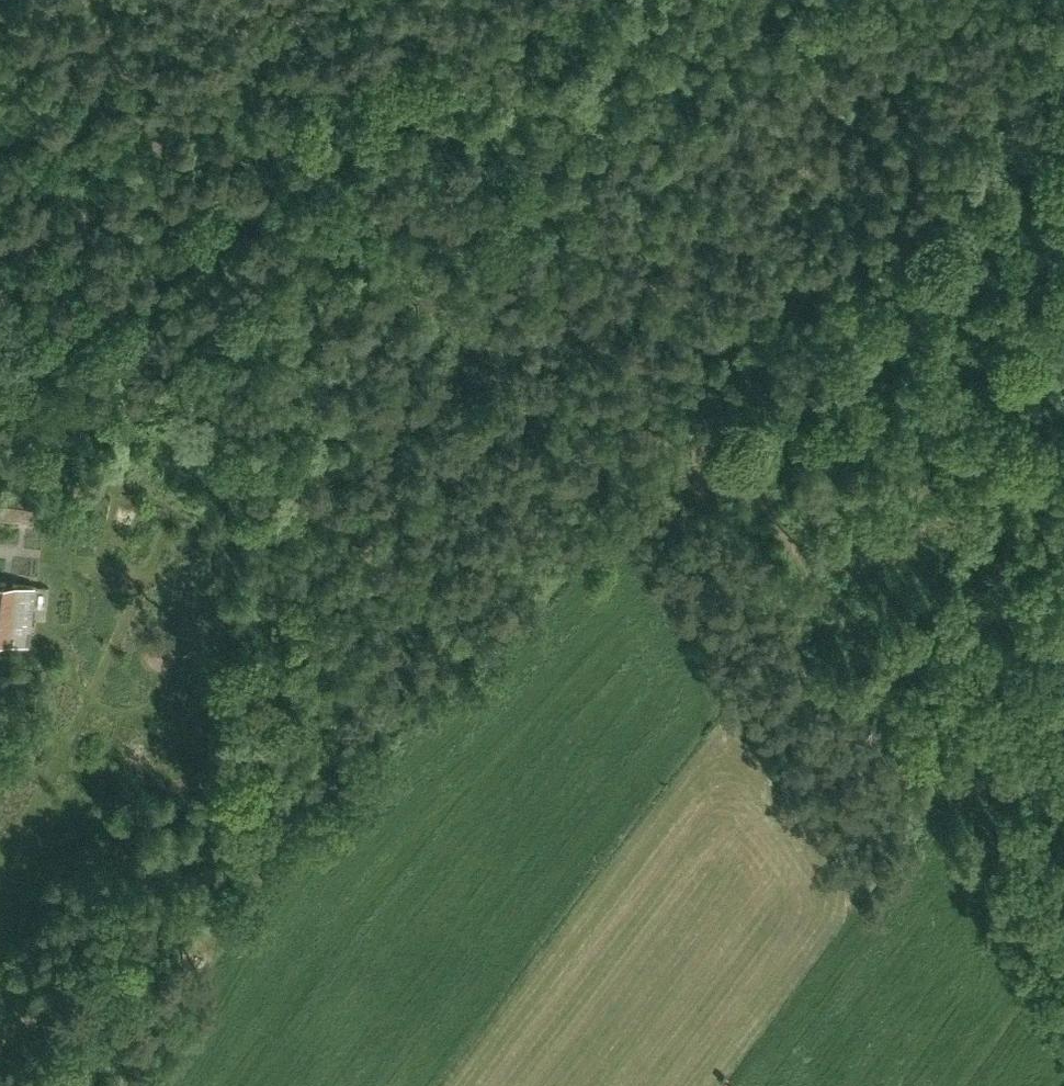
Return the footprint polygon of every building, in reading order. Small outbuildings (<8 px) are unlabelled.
[(30,644),(37,585),(0,582),(0,642),(30,644)]
